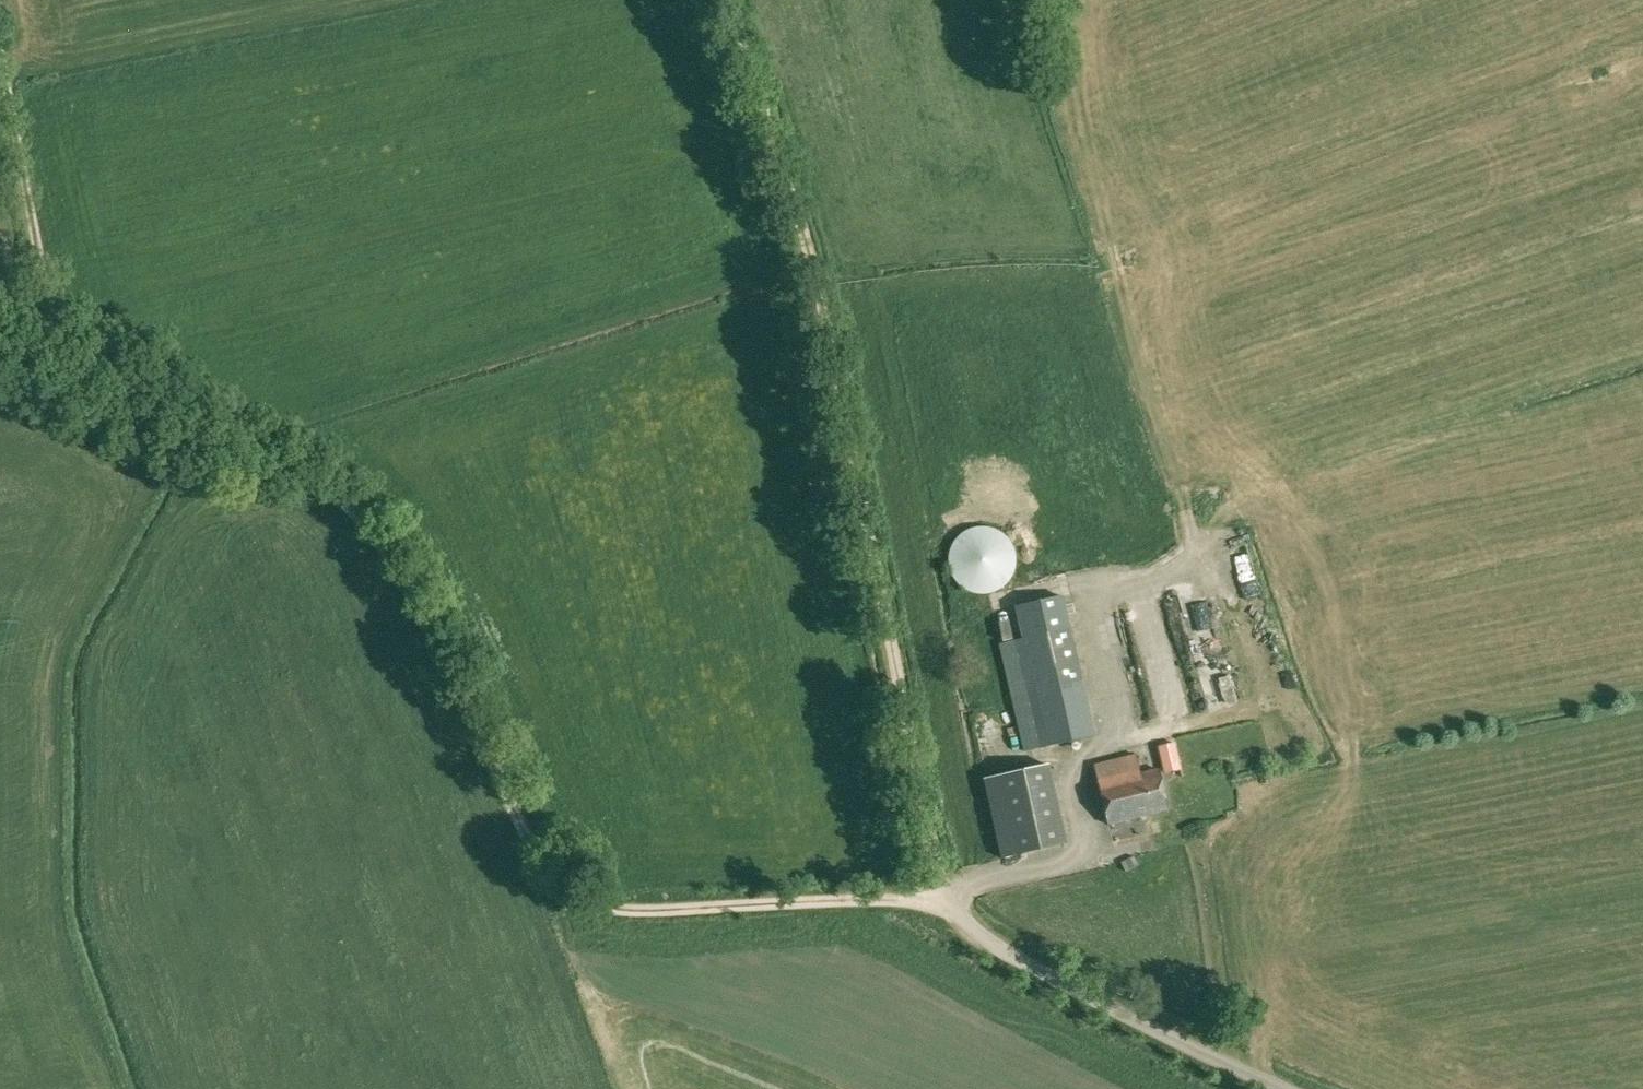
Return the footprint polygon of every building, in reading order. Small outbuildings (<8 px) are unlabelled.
[(1016,565),(1016,560),(1016,555),(1015,550),(1013,545),(1010,540),(1006,536),(1002,533),(998,530),(993,528),(988,527),(983,527),(978,527),(972,528),(968,530),(963,533),(959,536),(956,540),(953,545),(951,550),(950,555),(949,560),(950,565),(951,570),(953,575),(956,580),(959,584),(963,587),(968,590),(972,592),(978,593),(983,594),(988,593),(993,592),(998,590),(1002,587),(1006,584),(1010,580),(1013,575),(1015,570),(1016,565)] [(1084,683),(1067,604),(1016,615),(1021,639),(1001,643),(1025,752),(1095,737),(1082,683),(1084,683)] [(1185,637),(1188,650),(1210,644),(1206,632),(1185,637)] [(1204,691),(1210,704),(1222,697),(1215,684),(1228,677),(1216,655),(1188,670),(1200,693),(1204,691)] [(1180,765),(1175,743),(1160,746),(1165,768),(1180,765)] [(1096,764),(1110,824),(1169,809),(1159,767),(1140,772),(1136,754),(1096,764)] [(997,789),(1012,852),(1064,841),(1047,776),(997,789)] [(1138,865),(1133,856),(1122,862),(1127,871),(1138,865)]
